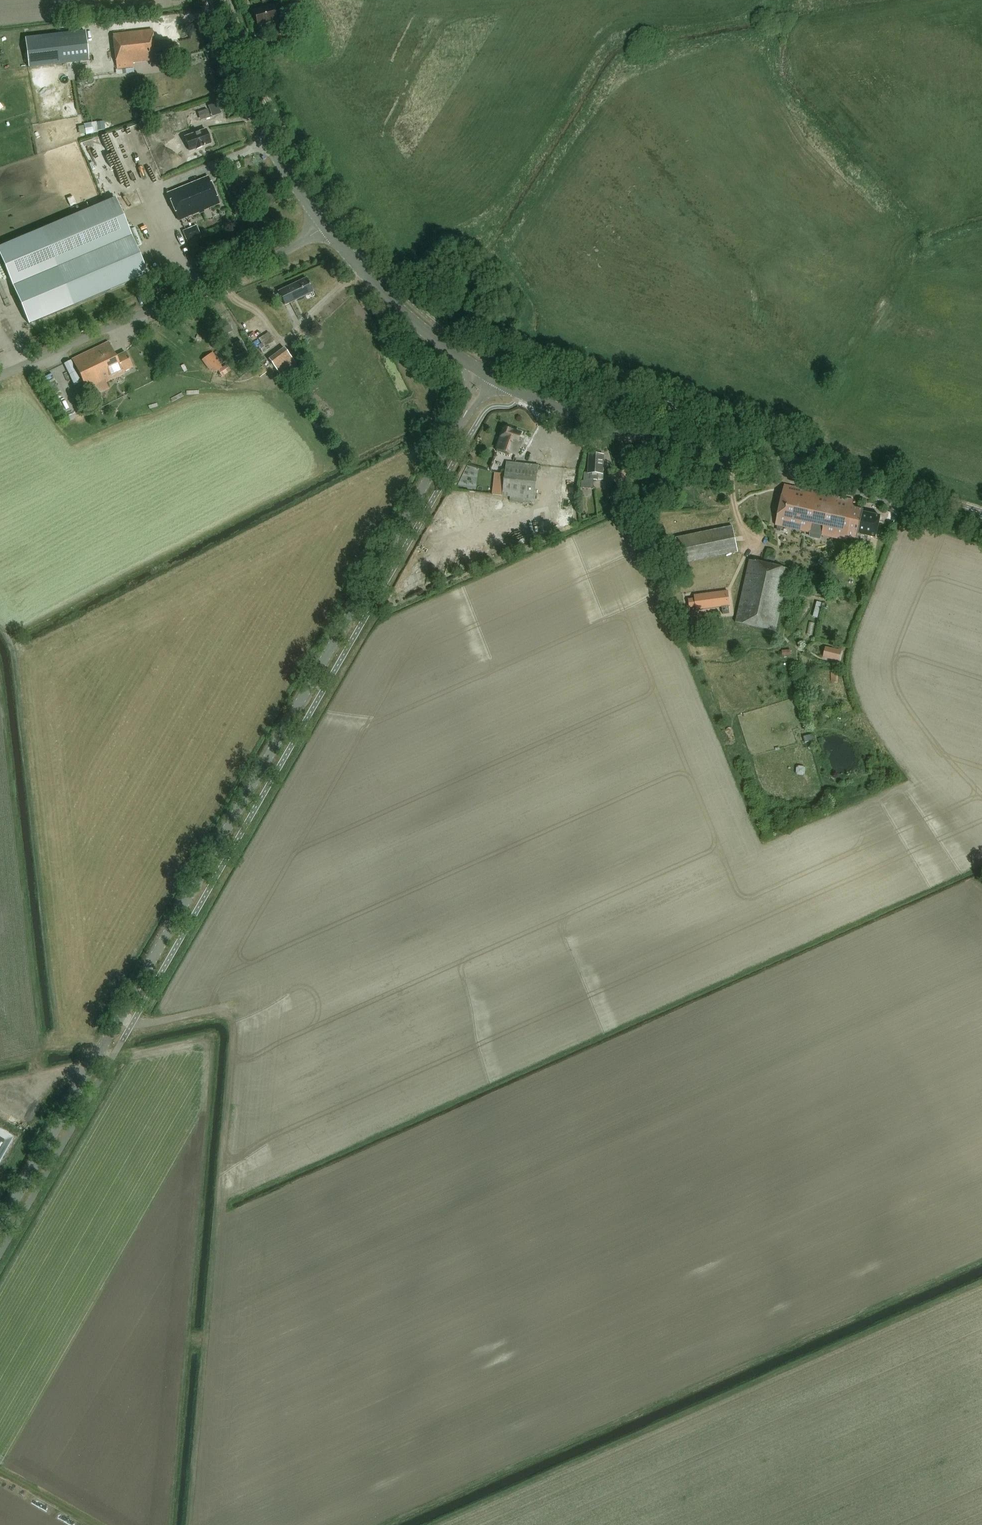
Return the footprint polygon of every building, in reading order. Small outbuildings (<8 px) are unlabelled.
[(276,19),(282,17),(279,6),(273,8),(273,6),(253,12),(257,27),(277,21),(276,19)] [(279,28),(283,41),(295,38),(291,24),(279,28)] [(156,60),(173,58),(171,41),(154,43),(153,31),(114,35),(117,71),(135,69),(134,64),(156,61),(156,60)] [(89,62),(85,32),(25,40),(28,69),(89,62)] [(98,122),(87,123),(88,131),(100,130),(98,122)] [(205,146),(210,144),(205,131),(185,138),(190,152),(196,150),(197,151),(205,148),(205,146)] [(208,178),(168,195),(179,221),(199,212),(199,214),(203,212),(203,210),(219,204),(208,178)] [(76,195),(69,198),(72,206),(80,203),(76,195)] [(0,248),(0,257),(12,286),(130,235),(122,217),(114,199),(0,248)] [(181,233),(184,240),(193,236),(191,229),(181,233)] [(12,286),(29,326),(147,274),(130,235),(12,286)] [(285,306),(313,292),(306,279),(279,293),(285,306)] [(223,336),(233,332),(230,326),(220,330),(223,336)] [(238,363),(249,358),(242,342),(231,346),(238,363)] [(123,374),(132,369),(125,354),(115,359),(107,343),(71,361),(89,397),(94,394),(92,390),(124,375),(123,374)] [(290,382),(301,374),(283,349),(267,361),(281,379),(285,376),(290,382)] [(209,370),(217,364),(209,353),(201,360),(209,370)] [(517,446),(520,436),(513,433),(511,430),(508,429),(505,431),(498,451),(516,457),(519,447),(517,446)] [(581,483),(581,490),(593,490),(593,483),(598,483),(598,476),(602,476),(603,457),(589,456),(589,476),(583,475),(583,484),(581,483)] [(509,514),(510,497),(535,500),(538,468),(506,464),(501,516),(509,514)] [(783,528),(810,534),(810,538),(820,540),(822,536),(846,542),(847,539),(855,541),(855,543),(866,545),(868,538),(875,539),(881,516),(862,512),(863,510),(854,508),(853,500),(784,485),(775,526),(777,527),(777,528),(783,529),(783,528)] [(561,520),(562,508),(552,507),(551,519),(561,520)] [(562,517),(564,526),(573,524),(571,516),(562,517)] [(681,566),(738,554),(732,529),(676,540),(681,566)] [(479,565),(484,549),(476,547),(472,563),(479,565)] [(775,633),(789,571),(749,562),(736,625),(775,633)] [(697,613),(730,608),(728,592),(694,597),(697,613)] [(817,619),(822,604),(817,602),(813,617),(817,619)] [(839,662),(842,651),(825,647),(823,658),(839,662)]
